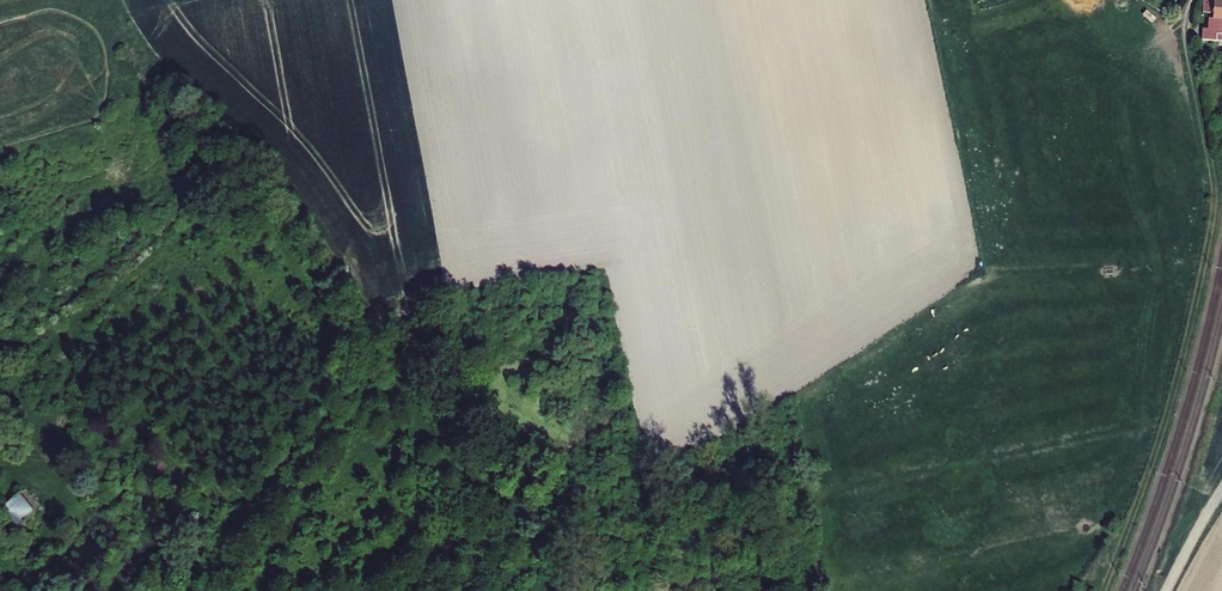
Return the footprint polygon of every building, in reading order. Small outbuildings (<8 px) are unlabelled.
[(1203,13),(1214,14),(1213,19),(1208,19),(1208,29),(1202,29),(1202,40),(1220,41),(1220,31),(1221,31),(1221,1),(1215,1),(1215,0),(1204,0),(1203,13)] [(37,514),(19,493),(2,508),(19,528),(37,514)]
